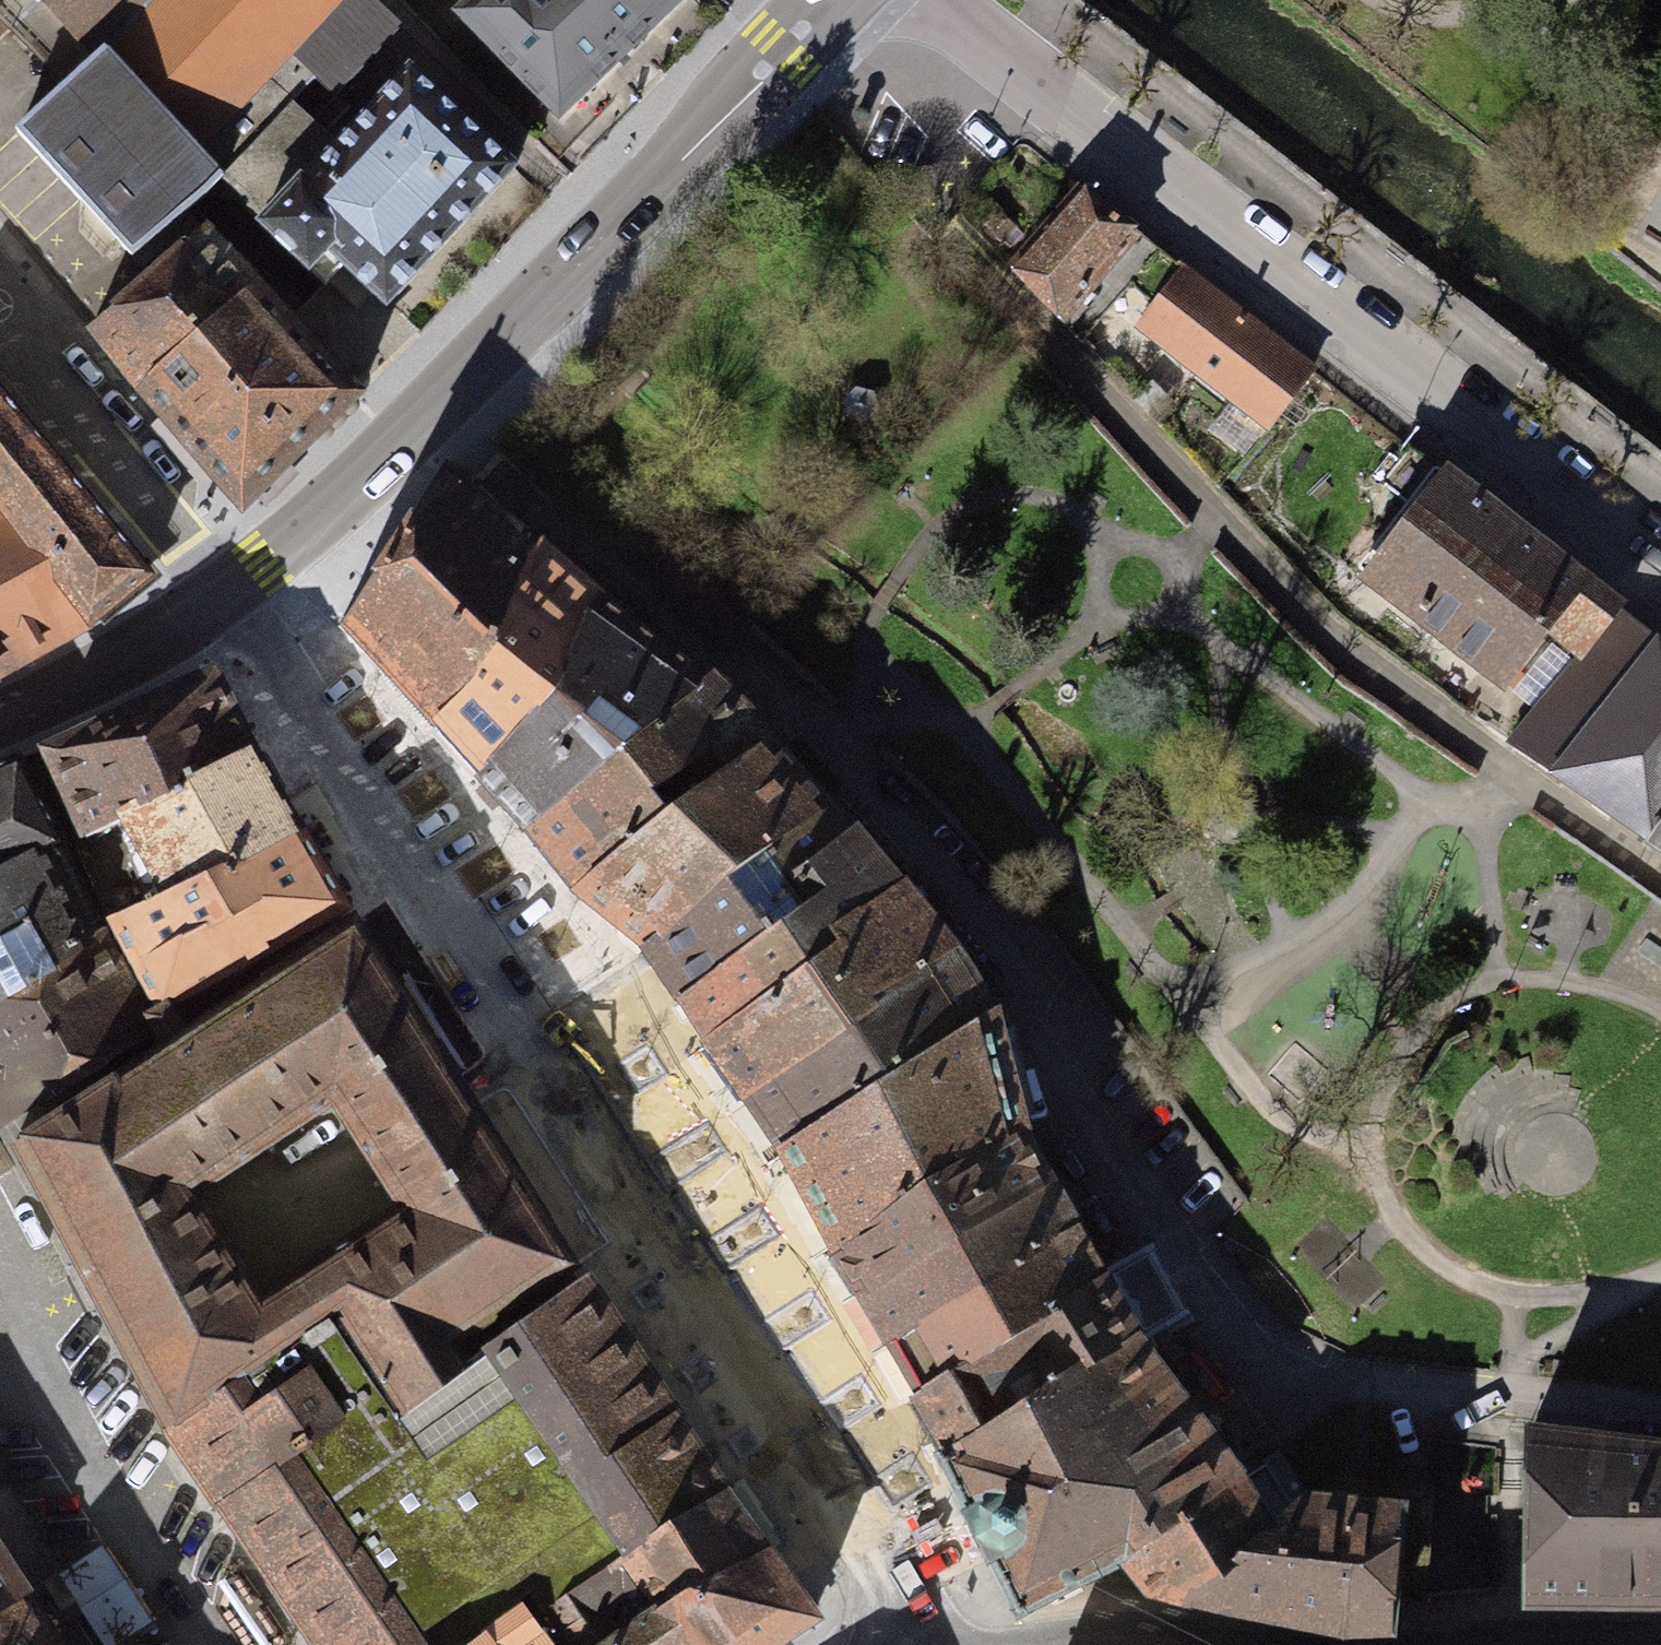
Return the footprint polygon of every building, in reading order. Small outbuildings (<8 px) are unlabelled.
[(11,31),(30,13),(43,0),(0,0),(0,19),(11,31)] [(103,57),(95,53),(81,67),(64,85),(66,88),(16,132),(131,257),(187,212),(206,197),(222,179),(218,174),(252,148),(292,103),(316,78),(336,98),(402,26),(375,0),(155,0),(103,57)] [(95,53),(103,57),(155,0),(44,0),(95,53)] [(458,15),(559,118),(681,0),(474,0),(458,15)] [(252,148),(218,174),(222,179),(265,220),(260,225),(310,271),(320,259),(327,251),(387,306),(515,169),(409,70),(339,146),(325,134),(292,103),(252,148)] [(1087,185),(1009,269),(1077,342),(1164,247),(1087,185)] [(140,390),(257,285),(205,231),(91,328),(140,390)] [(1184,263),(1144,316),(1240,386),(1231,398),(1267,426),(1313,368),(1184,263)] [(257,285),(140,390),(244,509),(360,391),(293,321),(257,284),(257,285)] [(93,620),(147,576),(0,396),(0,506),(93,620)] [(1417,506),(1362,578),(1499,684),(1543,628),(1581,656),(1617,609),(1411,450),(1386,482),(1417,506)] [(345,632),(438,729),(536,546),(454,475),(458,471),(448,461),(437,475),(439,477),(345,620),(343,618),(337,627),(345,632)] [(93,620),(0,506),(0,671),(93,620)] [(599,601),(536,546),(438,729),(479,776),(599,601)] [(689,581),(671,602),(735,657),(753,636),(689,581)] [(528,829),(708,683),(599,601),(479,776),(528,829)] [(1660,821),(1660,643),(1617,609),(1581,656),(1510,745),(1648,838),(1660,821)] [(81,832),(85,835),(122,819),(253,749),(215,672),(52,746),(51,743),(41,748),(81,832)] [(579,892),(773,743),(747,713),(708,683),(528,829),(579,892)] [(579,892),(650,947),(831,806),(773,743),(579,892)] [(71,838),(107,919),(302,832),(253,749),(122,819),(142,866),(115,888),(85,835),(81,832),(71,838)] [(102,931),(19,758),(0,766),(0,999),(102,931)] [(831,806),(650,947),(681,999),(802,912),(783,888),(857,831),(831,806)] [(1648,838),(1660,846),(1660,821),(1648,838)] [(802,912),(681,999),(710,1043),(837,945),(830,934),(901,885),(857,831),(783,888),(802,912)] [(116,929),(175,1019),(253,966),(251,960),(347,907),(302,832),(107,919),(116,929)] [(710,1043),(749,1101),(878,1013),(873,1007),(956,952),(901,885),(830,934),(837,945),(710,1043)] [(430,1037),(381,962),(383,961),(355,918),(14,1143),(83,1271),(90,1285),(98,1299),(167,1427),(339,1307),(404,1401),(463,1362),(453,1344),(577,1264),(549,1222),(548,1223),(510,1163),(499,1146),(501,1145),(495,1135),(481,1114),(475,1103),(458,1077),(452,1067),(445,1056),(438,1046),(432,1036),(430,1037)] [(155,1029),(102,931),(0,999),(0,1116),(4,1122),(155,1029)] [(878,1013),(749,1101),(782,1149),(993,1013),(956,952),(873,1007),(878,1013)] [(832,1248),(1025,1135),(1001,1028),(993,1013),(782,1149),(832,1248)] [(860,1292),(1050,1184),(1025,1135),(832,1248),(860,1292)] [(860,1292),(890,1343),(1074,1227),(1050,1184),(860,1292)] [(1074,1227),(890,1343),(919,1395),(1104,1281),(1074,1227)] [(1104,1281),(919,1395),(917,1396),(918,1401),(916,1402),(915,1404),(915,1406),(940,1455),(1134,1335),(1177,1312),(1147,1257),(1104,1281)] [(339,1307),(167,1427),(222,1507),(224,1503),(287,1592),(322,1644),(470,1644),(520,1605),(533,1591),(543,1605),(724,1491),(655,1389),(581,1279),(463,1362),(404,1401),(339,1307)] [(1017,1614),(1125,1557),(1245,1477),(1134,1335),(940,1455),(967,1511),(965,1512),(988,1559),(990,1558),(1017,1614)] [(1531,1431),(1530,1461),(1529,1563),(1529,1601),(1660,1603),(1660,1447),(1531,1431)] [(1245,1477),(1125,1557),(1151,1590),(1194,1599),(1308,1497),(1278,1452),(1245,1477)] [(1335,1631),(1334,1644),(1385,1644),(1387,1629),(1390,1629),(1390,1626),(1392,1601),(1392,1600),(1423,1602),(1434,1479),(1342,1471),(1308,1497),(1194,1599),(1239,1609),(1266,1616),(1316,1627),(1324,1629),(1335,1631)] [(543,1605),(570,1644),(599,1644),(662,1602),(767,1551),(724,1491),(543,1605)] [(29,1592),(0,1551),(0,1612),(29,1592)] [(767,1551),(662,1602),(693,1644),(770,1644),(813,1616),(767,1551)] [(29,1592),(0,1612),(0,1644),(63,1644),(29,1592)] [(599,1644),(693,1644),(662,1602),(599,1644)] [(520,1605),(470,1644),(553,1644),(520,1605)]
